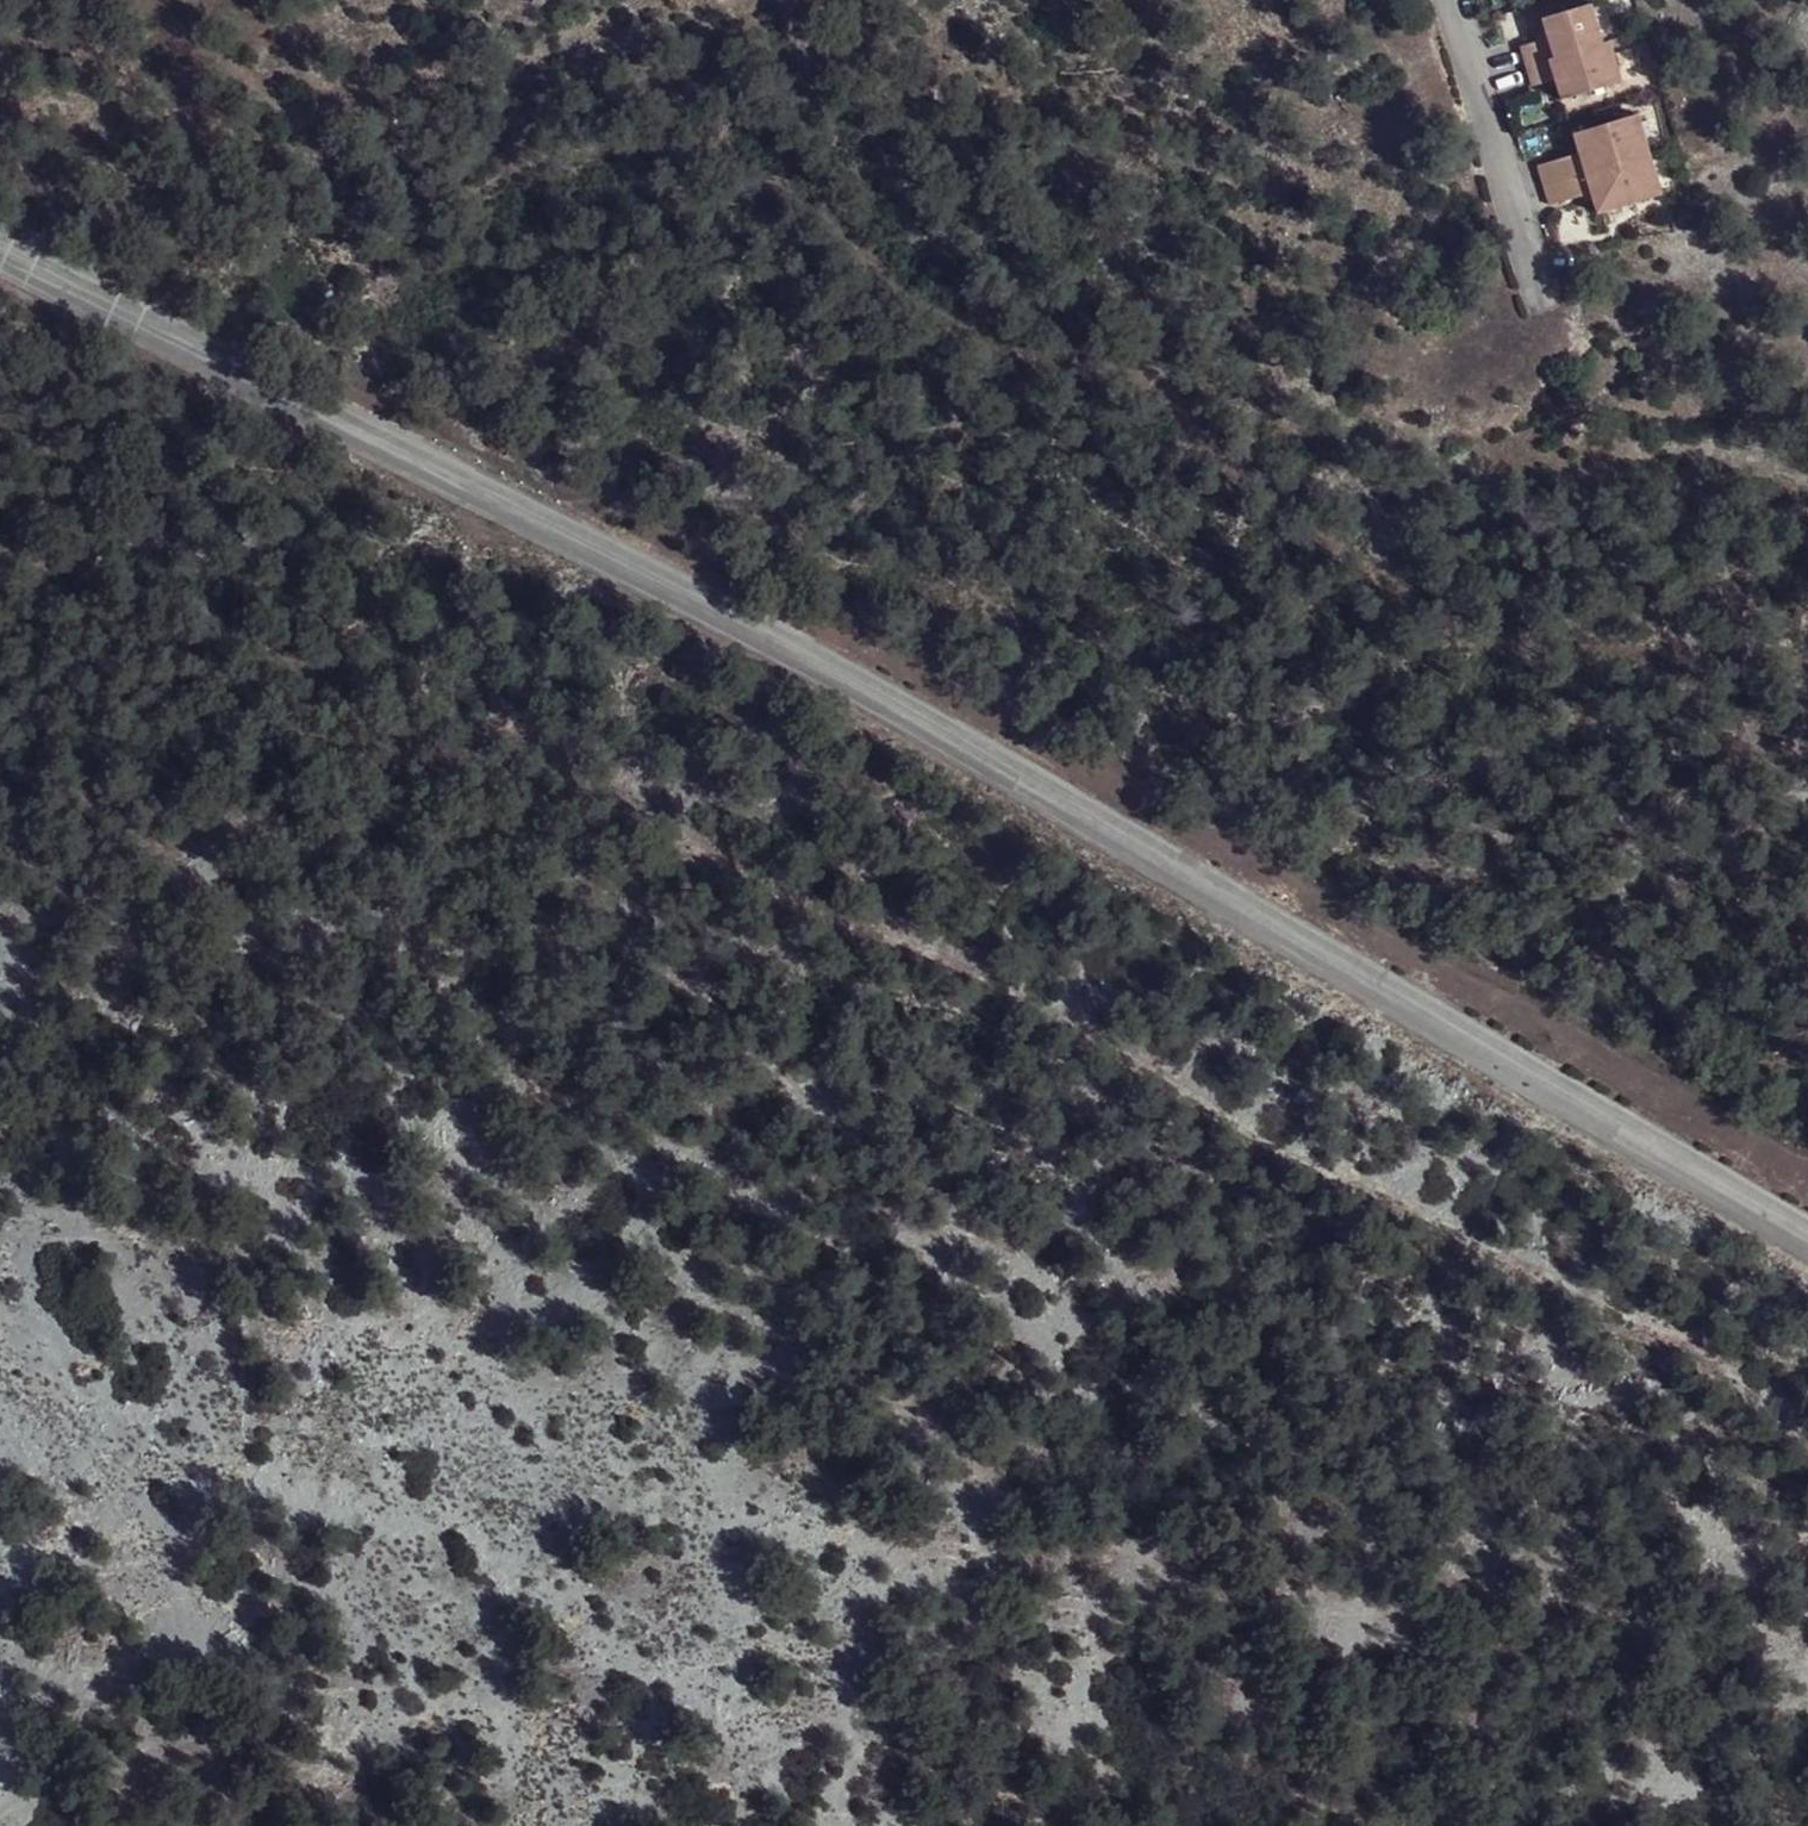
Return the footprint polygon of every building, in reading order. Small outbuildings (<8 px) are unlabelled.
[(1605,7),(1548,22),(1552,40),(1534,45),(1544,86),(1569,81),(1576,100),(1639,85),(1629,46),(1616,48),(1605,7)] [(1648,122),(1583,138),(1588,158),(1547,169),(1557,209),(1598,198),(1603,218),(1669,201),(1648,122)]
